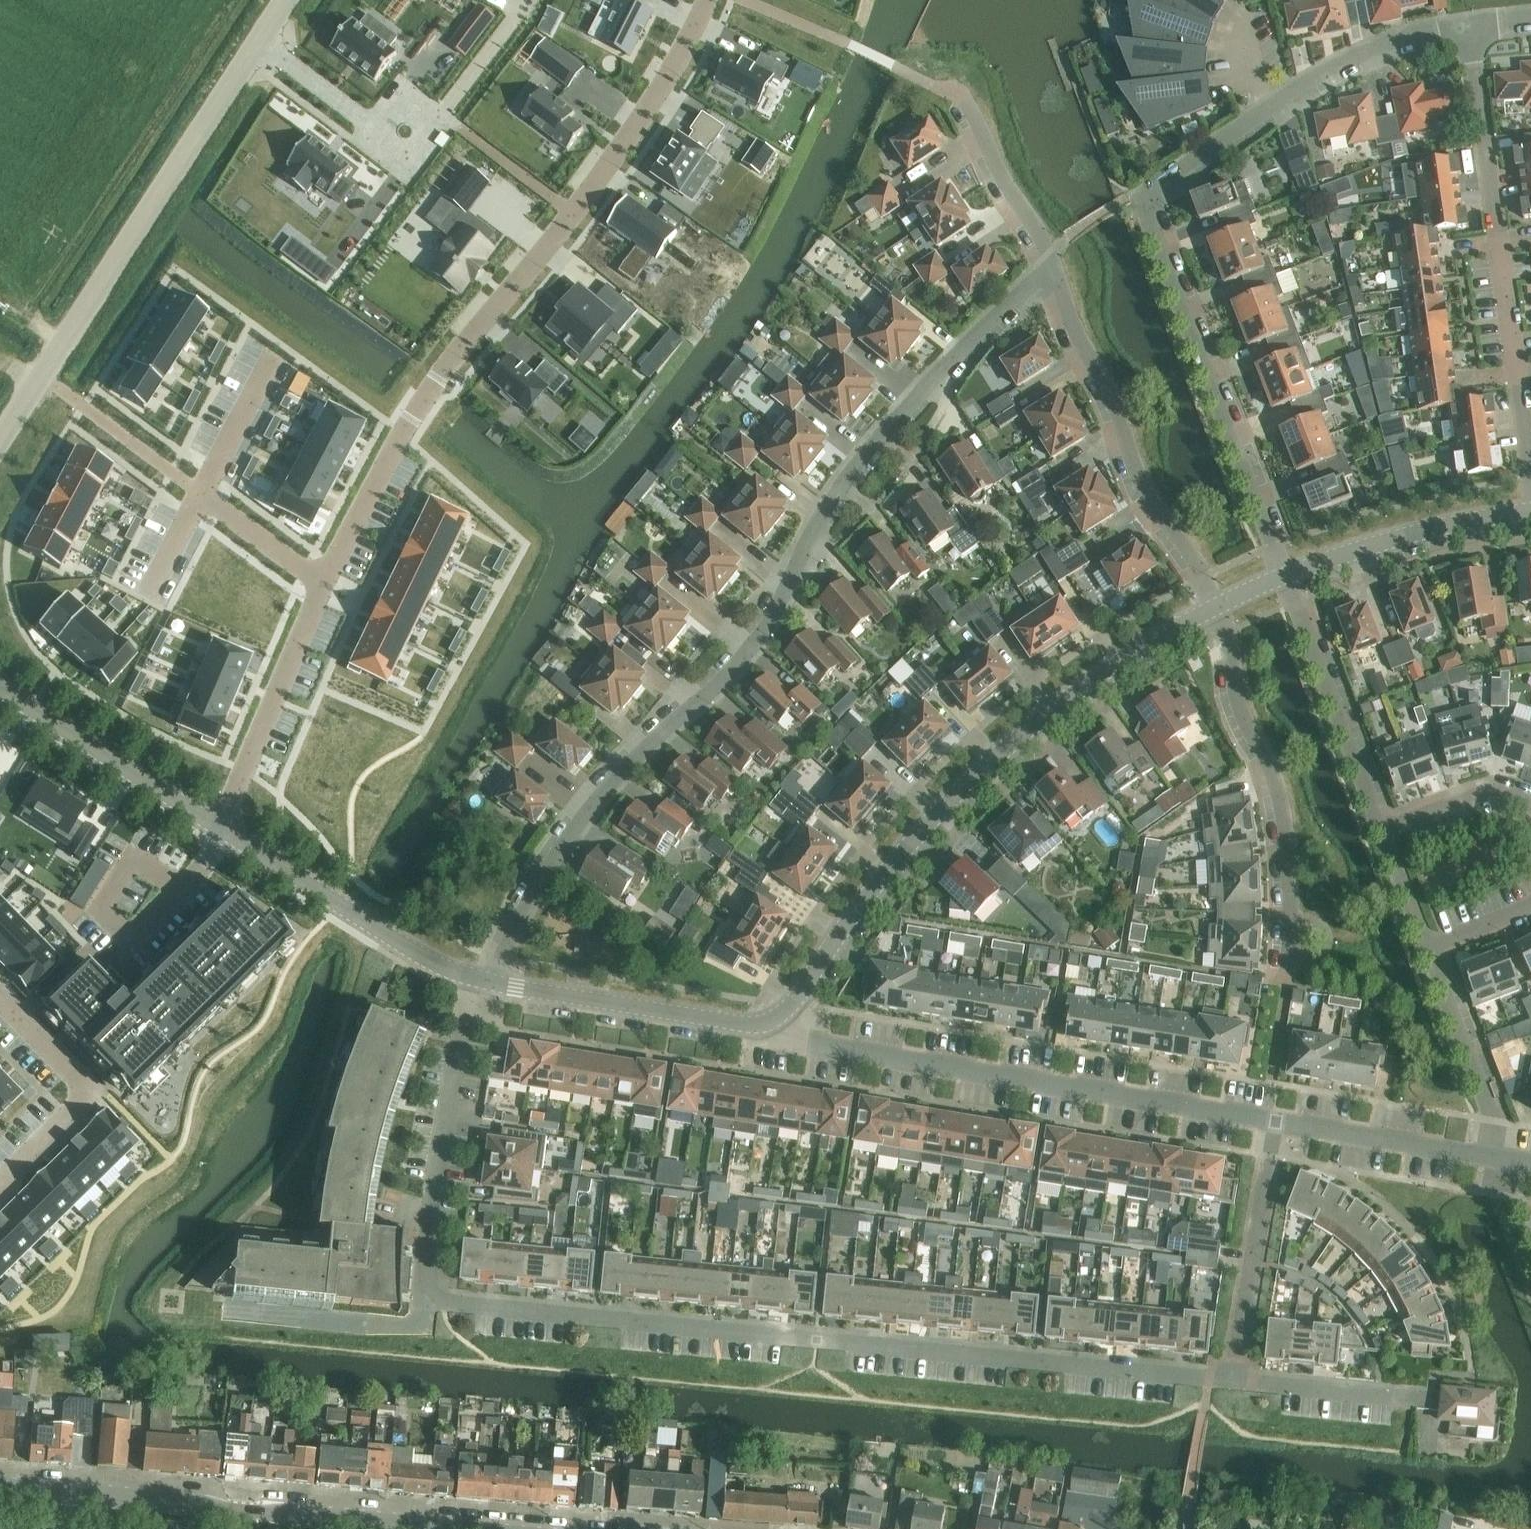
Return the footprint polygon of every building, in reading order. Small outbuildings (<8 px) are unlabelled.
[(588,36),(603,43),(631,57),(639,40),(641,41),(642,40),(640,39),(643,32),(645,33),(645,32),(644,31),(645,28),(652,14),(628,1),(629,0),(606,0),(588,36)] [(1211,32),(1211,31),(1209,30),(1213,17),(1211,16),(1211,15),(1209,14),(1213,6),(1221,11),(1222,10),(1207,0),(1156,0),(1153,10),(1131,3),(1131,4),(1211,32)] [(1222,10),(1222,9),(1220,7),(1225,0),(1207,0),(1222,10)] [(1355,0),(1292,0),(1294,6),(1287,8),(1291,31),(1318,26),(1320,35),(1349,30),(1344,5),(1355,2),(1355,0)] [(1372,25),(1401,19),(1399,10),(1426,4),(1425,0),(1367,0),(1372,25)] [(1121,47),(1205,56),(1205,55),(1203,55),(1204,41),(1202,40),(1199,39),(1202,30),(1210,33),(1211,32),(1131,4),(1133,5),(1136,30),(1135,30),(1135,31),(1145,33),(1144,49),(1121,46),(1121,47)] [(479,5),(459,31),(475,44),(495,17),(479,5)] [(352,21),(331,49),(376,83),(397,55),(389,49),(397,38),(383,27),(374,38),(359,26),(352,21)] [(546,40),(531,60),(569,89),(584,69),(546,40)] [(1122,92),(1206,81),(1205,80),(1203,80),(1201,66),(1198,66),(1196,66),(1196,56),(1205,57),(1205,56),(1121,47),(1121,48),(1123,48),(1133,71),(1131,71),(1131,73),(1142,73),(1144,88),(1122,91),(1122,92)] [(729,53),(715,82),(759,106),(774,79),(782,83),(789,69),(762,55),(756,67),(729,53)] [(1522,65),(1523,75),(1496,77),(1498,101),(1525,99),(1526,109),(1530,108),(1530,65),(1522,65)] [(814,70),(805,88),(815,93),(824,75),(814,70)] [(1097,78),(1086,82),(1090,94),(1102,90),(1097,78)] [(1206,81),(1122,92),(1122,93),(1124,92),(1139,113),(1137,113),(1138,115),(1148,112),(1153,126),(1148,128),(1149,130),(1210,107),(1209,105),(1204,92),(1201,92),(1199,92),(1197,83),(1206,82),(1206,81)] [(1387,119),(1391,143),(1404,141),(1403,134),(1430,129),(1429,119),(1455,114),(1451,90),(1424,95),(1422,86),(1393,92),(1398,117),(1387,119)] [(543,90),(522,117),(568,151),(584,130),(570,120),(575,114),(543,90)] [(1391,143),(1387,119),(1375,122),(1370,96),(1341,102),(1343,112),(1316,117),(1321,141),(1348,135),(1350,145),(1377,139),(1378,146),(1391,143)] [(1107,97),(1095,101),(1101,119),(1114,114),(1107,97)] [(662,162),(653,176),(680,195),(707,155),(705,154),(712,144),(713,145),(725,129),(703,114),(692,131),(695,133),(688,143),(679,137),(669,151),(662,161),(662,162)] [(940,137),(930,122),(907,136),(906,134),(895,141),(896,143),(893,145),(909,170),(941,149),(938,144),(939,143),(937,140),(940,137)] [(1196,123),(1183,128),(1186,137),(1200,132),(1196,123)] [(1296,130),(1279,137),(1285,153),(1302,146),(1296,130)] [(1461,135),(1458,138),(1458,143),(1462,145),(1466,145),(1469,141),(1469,137),(1465,134),(1461,135)] [(293,166),(285,176),(305,193),(313,183),(328,196),(329,195),(339,204),(353,187),(343,178),(351,169),(337,157),(338,157),(326,146),(325,147),(311,136),(288,163),(293,166)] [(759,141),(743,163),(759,174),(775,152),(759,141)] [(1514,151),(1516,167),(1519,167),(1522,185),(1530,183),(1530,148),(1514,151)] [(1459,159),(1414,165),(1416,182),(1419,181),(1422,199),(1460,193),(1458,176),(1461,175),(1459,159)] [(1333,165),(1316,168),(1318,181),(1335,178),(1333,165)] [(456,242),(433,272),(460,293),(471,279),(473,281),(485,265),(482,264),(493,250),(487,245),(495,234),(468,213),(490,184),(467,167),(445,197),(457,207),(440,230),(456,242)] [(1312,170),(1295,177),(1301,193),(1318,186),(1312,170)] [(1347,178),(1320,188),(1325,201),(1327,212),(1339,210),(1337,196),(1352,191),(1347,178)] [(1194,202),(1192,203),(1192,207),(1193,210),(1194,213),(1195,216),(1198,219),(1200,218),(1200,219),(1200,220),(1200,221),(1224,212),(1228,222),(1252,213),(1252,214),(1256,212),(1248,192),(1251,191),(1247,180),(1233,186),(1232,184),(1192,199),(1193,201),(1194,202)] [(889,183),(868,198),(855,206),(863,217),(875,209),(882,219),(903,205),(889,183)] [(1522,185),(1525,202),(1521,203),(1524,219),(1530,218),(1530,183),(1522,185)] [(924,227),(960,202),(951,189),(948,192),(945,189),(944,189),(941,184),(909,205),(924,227)] [(1311,191),(1301,199),(1312,214),(1322,206),(1311,191)] [(1460,193),(1422,199),(1424,217),(1421,217),(1423,232),(1423,233),(1437,231),(1437,232),(1468,227),(1466,211),(1463,211),(1460,193)] [(627,198),(607,226),(637,247),(619,272),(635,284),(653,259),(657,261),(670,243),(677,233),(686,220),(666,206),(657,219),(627,198)] [(924,227),(911,235),(916,243),(929,234),(938,248),(969,226),(966,221),(967,221),(965,217),(968,215),(960,202),(924,227)] [(1345,211),(1328,213),(1329,224),(1346,222),(1345,211)] [(1210,256),(1212,258),(1214,261),(1216,260),(1217,263),(1256,247),(1249,229),(1249,228),(1256,225),(1252,214),(1252,213),(1228,222),(1232,233),(1209,242),(1209,244),(1210,243),(1210,245),(1208,246),(1208,249),(1209,253),(1210,256)] [(1326,222),(1315,227),(1318,237),(1330,233),(1326,222)] [(1392,237),(1395,252),(1398,252),(1401,270),(1439,264),(1436,247),(1440,246),(1437,232),(1437,231),(1423,233),(1423,232),(1392,237)] [(1351,244),(1339,246),(1341,256),(1348,255),(1352,250),(1351,244)] [(1218,276),(1220,279),(1222,281),(1224,281),(1224,282),(1225,284),(1248,275),(1253,285),(1276,276),(1269,256),(1261,259),(1256,247),(1217,263),(1218,265),(1216,266),(1216,269),(1217,273),(1218,276)] [(1007,272),(996,256),(993,259),(990,256),(989,256),(986,251),(954,272),(961,282),(956,286),(966,300),(974,295),(975,297),(986,290),(985,287),(1007,272)] [(311,253),(301,267),(315,277),(325,264),(311,253)] [(922,278),(943,264),(936,253),(915,267),(922,278)] [(943,264),(922,278),(929,288),(950,274),(943,264)] [(1439,264),(1401,270),(1403,290),(1442,284),(1439,264)] [(803,266),(797,275),(805,281),(811,272),(803,266)] [(1234,308),(1232,309),(1232,312),(1233,315),(1234,318),(1236,321),(1238,324),(1240,323),(1241,326),(1280,311),(1276,299),(1284,296),(1298,290),(1290,271),(1276,276),(1253,285),(1257,296),(1233,305),(1233,306),(1234,306),(1234,308)] [(184,272),(169,293),(201,315),(215,297),(184,272)] [(877,322),(911,349),(921,338),(917,335),(920,332),(919,331),(923,326),(899,307),(907,298),(878,275),(870,285),(892,303),(877,322)] [(1442,284),(1403,290),(1406,310),(1445,305),(1442,284)] [(568,306),(549,328),(567,343),(565,346),(567,347),(569,345),(574,350),(581,356),(608,325),(614,331),(618,335),(638,312),(608,285),(595,301),(579,287),(564,304),(568,306)] [(1352,298),(1363,295),(1360,286),(1349,288),(1352,298)] [(169,293),(156,311),(188,334),(201,315),(169,293)] [(1363,295),(1352,298),(1354,307),(1365,304),(1363,295)] [(1348,304),(1336,308),(1341,321),(1352,317),(1348,304)] [(1406,310),(1395,312),(1398,333),(1409,331),(1448,326),(1445,305),(1406,310)] [(156,311),(142,330),(174,352),(188,334),(156,311)] [(1242,339),(1243,341),(1246,344),(1248,343),(1248,345),(1249,347),(1272,337),(1277,348),(1300,339),(1296,328),(1288,330),(1280,311),(1241,326),(1242,328),(1240,329),(1240,332),(1241,336),(1242,339)] [(911,349),(877,322),(872,318),(862,331),(867,335),(861,342),(891,366),(894,361),(896,362),(898,359),(901,361),(911,349)] [(829,331),(848,347),(856,337),(837,321),(829,331)] [(1351,321),(1340,325),(1344,338),(1356,334),(1351,321)] [(1373,335),(1370,323),(1359,326),(1362,338),(1373,335)] [(142,330),(128,350),(161,372),(174,352),(142,330)] [(1412,335),(1410,335),(1413,356),(1451,351),(1448,330),(1447,330),(1412,335)] [(671,331),(659,346),(670,356),(683,341),(671,331)] [(848,347),(829,331),(821,341),(840,357),(848,347)] [(1018,387),(1050,367),(1047,362),(1048,361),(1046,358),(1050,355),(1040,339),(1017,353),(1015,351),(1004,358),(1006,360),(1003,362),(1018,387)] [(1258,371),(1256,371),(1256,375),(1257,378),(1258,381),(1260,384),(1262,387),(1264,386),(1265,388),(1304,374),(1312,371),(1308,359),(1300,339),(1277,348),(1281,358),(1257,368),(1257,369),(1258,369),(1258,371)] [(219,342),(213,352),(220,356),(226,346),(219,342)] [(751,350),(746,357),(754,363),(757,358),(759,356),(751,350)] [(1368,363),(1379,360),(1377,351),(1366,353),(1368,363)] [(1451,351),(1413,356),(1416,376),(1454,371),(1451,351)] [(213,352),(208,362),(215,366),(220,356),(213,352)] [(512,355),(491,380),(530,413),(549,391),(556,397),(569,381),(546,362),(535,374),(512,355)] [(754,363),(752,365),(760,371),(765,365),(757,358),(754,363)] [(829,378),(863,406),(872,394),(869,391),(871,388),(870,387),(874,382),(845,359),(829,378)] [(1379,360),(1368,363),(1370,372),(1382,369),(1379,360)] [(1266,391),(1264,392),(1264,395),(1265,398),(1266,401),(1267,404),(1270,407),(1272,406),(1272,408),(1273,409),(1297,400),(1300,411),(1324,402),(1324,401),(1336,397),(1331,386),(1322,390),(1314,370),(1312,371),(1304,374),(1265,388),(1266,391)] [(1454,371),(1416,376),(1418,394),(1415,395),(1417,411),(1448,406),(1462,404),(1462,403),(1460,388),(1457,389),(1454,371)] [(863,406),(829,378),(824,374),(813,387),(818,391),(813,398),(842,422),(846,417),(847,418),(849,415),(853,418),(863,406)] [(780,387),(800,403),(808,393),(788,377),(780,387)] [(1370,385),(1356,391),(1362,406),(1374,401),(1370,385)] [(800,403),(780,387),(772,397),(792,413),(800,403)] [(192,391),(187,401),(194,405),(199,395),(192,391)] [(994,418),(1014,405),(1008,394),(987,407),(993,417),(994,418)] [(1039,437),(1077,414),(1069,401),(1065,404),(1063,400),(1062,401),(1058,395),(1026,415),(1039,437)] [(285,396),(279,407),(286,411),(292,400),(285,396)] [(1390,396),(1377,400),(1381,416),(1394,412),(1390,396)] [(1448,406),(1450,421),(1454,421),(1456,439),(1494,433),(1492,416),(1495,415),(1493,399),(1462,403),(1462,404),(1448,406)] [(187,401),(181,411),(188,415),(194,405),(187,401)] [(1281,430),(1281,432),(1282,432),(1282,433),(1280,434),(1280,438),(1281,441),(1282,444),(1284,447),(1286,449),(1288,449),(1289,451),(1328,436),(1321,417),(1321,416),(1328,413),(1324,402),(1300,411),(1305,421),(1281,430)] [(1014,405),(994,418),(1000,429),(1021,416),(1014,405)] [(331,406),(319,426),(354,446),(366,426),(331,406)] [(1077,414),(1039,437),(1053,459),(1085,439),(1082,434),(1083,433),(1081,430),(1085,427),(1077,414)] [(786,418),(776,431),(780,435),(814,463),(824,451),(821,448),(823,445),(822,444),(826,439),(796,415),(791,422),(786,418)] [(274,416),(268,427),(275,431),(281,420),(274,416)] [(1401,443),(1396,425),(1383,429),(1387,446),(1401,443)] [(319,426),(308,446),(343,466),(354,446),(319,426)] [(268,427),(262,438),(270,442),(275,431),(268,427)] [(1458,473),(1470,472),(1472,472),(1475,473),(1478,474),(1481,473),(1484,473),(1486,471),(1489,470),(1490,469),(1503,467),(1500,451),(1497,451),(1494,433),(1456,439),(1459,456),(1455,457),(1458,473)] [(734,445),(754,461),(762,451),(742,435),(734,445)] [(805,474),(814,463),(780,435),(764,455),(794,479),(798,474),(799,475),(801,472),(805,474)] [(1296,471),(1297,472),(1321,463),(1325,474),(1348,464),(1344,453),(1336,456),(1336,455),(1335,455),(1328,436),(1289,451),(1290,454),(1288,454),(1288,458),(1289,461),(1290,464),(1291,467),(1294,470),(1296,469),(1296,470),(1296,471)] [(754,461),(734,445),(726,455),(746,471),(754,461)] [(985,493),(985,491),(994,486),(1006,479),(991,455),(979,462),(968,445),(940,462),(955,485),(958,483),(970,501),(971,501),(972,502),(973,503),(975,504),(977,504),(978,504),(980,504),(981,504),(982,503),(983,502),(984,501),(986,499),(986,498),(986,496),(986,495),(985,493)] [(308,446),(297,466),(332,486),(343,466),(308,446)] [(77,448),(66,469),(102,488),(113,467),(77,448)] [(675,448),(667,458),(673,462),(681,461),(685,456),(675,448)] [(253,457),(247,468),(254,472),(260,461),(253,457)] [(1304,493),(1305,495),(1306,496),(1304,497),(1304,500),(1305,504),(1306,507),(1308,510),(1310,512),(1312,512),(1313,513),(1312,513),(1313,515),(1325,510),(1326,512),(1329,512),(1333,511),(1336,510),(1339,508),(1341,506),(1341,504),(1353,499),(1352,498),(1345,480),(1345,479),(1352,476),(1348,464),(1325,474),(1328,484),(1304,493)] [(297,466),(286,485),(320,505),(332,486),(297,466)] [(247,468),(241,479),(248,483),(254,472),(247,468)] [(1411,468),(1394,472),(1399,493),(1416,489),(1411,468)] [(66,469),(55,489),(92,508),(102,488),(66,469)] [(1024,494),(1045,481),(1038,470),(1017,483),(1024,494)] [(1070,513),(1107,490),(1099,477),(1095,479),(1093,476),(1092,477),(1089,471),(1056,491),(1070,513)] [(747,482),(736,495),(775,526),(784,514),(781,512),(784,508),(783,508),(787,503),(757,479),(751,486),(747,482)] [(1045,481),(1024,494),(1030,505),(1051,492),(1045,481)] [(286,485),(275,506),(309,525),(320,505),(286,485)] [(55,489),(45,510),(81,529),(92,508),(55,489)] [(1107,490),(1070,513),(1084,535),(1116,515),(1112,509),(1114,509),(1111,505),(1115,503),(1107,490)] [(972,532),(954,507),(953,508),(954,508),(945,515),(929,492),(902,511),(911,524),(908,526),(917,539),(920,537),(928,547),(948,533),(952,539),(951,540),(963,556),(980,544),(972,532)] [(633,493),(626,502),(631,506),(635,509),(643,500),(637,496),(633,493)] [(765,538),(775,526),(736,495),(726,508),(730,512),(725,519),(754,543),(758,538),(759,539),(762,535),(765,538)] [(145,497),(140,508),(147,512),(153,501),(145,497)] [(430,501),(420,522),(456,540),(467,519),(441,507),(442,504),(431,498),(430,501)] [(702,499),(694,509),(714,525),(722,515),(702,499)] [(706,535),(714,525),(694,509),(686,519),(706,535)] [(45,510),(34,530),(70,549),(81,529),(45,510)] [(135,518),(129,528),(136,532),(142,522),(135,518)] [(420,522),(409,543),(446,561),(456,540),(420,522)] [(129,528),(124,538),(131,542),(136,532),(129,528)] [(34,530),(23,551),(59,570),(70,549),(34,530)] [(919,580),(931,571),(910,544),(899,553),(884,535),(859,555),(888,592),(913,572),(919,580)] [(710,537),(694,557),(728,584),(738,572),(734,569),(737,566),(736,565),(740,561),(710,537)] [(1076,542),(1056,555),(1063,566),(1083,553),(1076,542)] [(409,543),(399,563),(436,581),(446,561),(409,543)] [(1050,546),(1040,554),(1058,583),(1069,576),(1063,566),(1056,555),(1050,546)] [(1139,551),(1136,546),(1104,566),(1119,591),(1122,589),(1124,592),(1135,585),(1133,582),(1156,568),(1146,551),(1142,554),(1140,550),(1139,551)] [(503,549),(497,560),(504,563),(510,553),(503,549)] [(663,579),(671,569),(651,553),(643,563),(663,579)] [(1090,563),(1083,553),(1063,566),(1069,576),(1090,563)] [(718,596),(728,584),(694,557),(678,576),(708,600),(712,596),(713,596),(715,593),(718,596)] [(497,560),(491,570),(498,574),(504,563),(497,560)] [(108,561),(104,567),(115,573),(118,566),(108,561)] [(399,563),(389,584),(426,602),(436,581),(399,563)] [(655,589),(663,579),(643,563),(635,573),(655,589)] [(1522,604),(1530,604),(1530,564),(1519,565),(1521,586),(1518,590),(1519,598),(1522,600),(1522,604)] [(104,567),(101,574),(111,579),(115,573),(104,567)] [(1484,631),(1508,627),(1503,599),(1491,601),(1486,572),(1476,574),(1475,572),(1465,573),(1465,576),(1455,577),(1462,622),(1482,619),(1484,631)] [(845,581),(820,602),(849,635),(871,616),(878,623),(890,613),(869,589),(859,597),(845,581)] [(1398,597),(1392,599),(1406,634),(1416,631),(1419,639),(1423,641),(1434,636),(1435,632),(1432,624),(1433,624),(1432,621),(1435,619),(1430,607),(1427,608),(1418,583),(1400,590),(1401,594),(1397,595),(1398,597)] [(95,584),(87,592),(93,598),(101,589),(95,584)] [(389,584),(379,605),(416,623),(426,602),(389,584)] [(481,589),(475,599),(482,603),(488,593),(481,589)] [(685,620),(689,615),(659,591),(643,611),(677,638),(686,626),(683,624),(686,620),(685,620)] [(116,595),(108,603),(115,609),(122,600),(116,595)] [(948,596),(938,604),(947,616),(958,608),(948,596)] [(60,598),(35,629),(53,643),(78,612),(60,598)] [(475,599),(469,610),(477,614),(482,603),(475,599)] [(122,600),(115,609),(121,614),(129,605),(122,600)] [(1033,611),(1036,616),(1058,647),(1073,637),(1071,633),(1079,628),(1060,600),(1050,606),(1047,601),(1033,611)] [(379,605),(369,625),(406,643),(416,623),(379,605)] [(1358,611),(1356,607),(1338,614),(1348,639),(1345,640),(1349,652),(1352,651),(1354,654),(1381,644),(1368,608),(1362,611),(1361,609),(1358,611)] [(1008,629),(994,609),(984,617),(998,636),(1008,629)] [(143,611),(136,619),(142,625),(150,616),(143,611)] [(624,627),(604,611),(596,621),(616,637),(624,627)] [(667,650),(677,638),(643,611),(627,631),(656,655),(660,650),(661,651),(664,647),(667,650)] [(78,612),(53,643),(71,657),(96,626),(78,612)] [(577,622),(588,631),(608,647),(616,637),(596,621),(595,622),(584,613),(577,622)] [(1042,658),(1058,647),(1036,616),(1013,631),(1031,659),(1040,654),(1042,658)] [(988,644),(998,636),(984,617),(973,624),(988,644)] [(369,625),(359,646),(396,664),(406,643),(369,625)] [(96,626),(71,657),(89,672),(114,641),(96,626)] [(459,629),(453,640),(460,644),(466,633),(459,629)] [(787,654),(817,686),(839,665),(846,673),(858,661),(835,638),(826,647),(811,631),(787,654)] [(160,633),(154,643),(161,646),(166,636),(160,633)] [(1407,639),(1395,644),(1404,666),(1416,662),(1407,639)] [(453,640),(447,650),(454,654),(460,644),(453,640)] [(114,641),(89,672),(107,686),(132,655),(114,641)] [(154,643),(149,653),(155,656),(161,646),(154,643)] [(213,644),(204,666),(240,681),(249,659),(213,644)] [(1392,671),(1404,666),(1395,644),(1383,648),(1392,671)] [(349,667),(347,670),(359,675),(360,672),(386,685),(396,664),(359,646),(349,667)] [(1514,649),(1500,652),(1503,670),(1517,667),(1514,649)] [(1517,650),(1519,666),(1530,665),(1530,659),(1530,649),(1517,650)] [(991,650),(969,668),(993,697),(1007,685),(1004,682),(1012,676),(991,650)] [(615,651),(599,671),(633,698),(642,686),(639,684),(642,681),(641,680),(644,675),(615,651)] [(1194,672),(1202,667),(1198,658),(1189,663),(1194,672)] [(902,660),(887,674),(900,687),(906,682),(915,674),(902,660)] [(1420,663),(1408,668),(1413,681),(1425,677),(1420,663)] [(932,692),(941,683),(925,665),(915,674),(932,692)] [(204,666),(195,688),(231,702),(240,681),(204,666)] [(633,698),(599,671),(594,667),(578,687),(559,672),(551,682),(576,702),(584,692),(612,715),(616,710),(617,711),(620,708),(623,710),(633,698)] [(797,667),(791,673),(799,682),(805,676),(797,667)] [(978,709),(993,697),(969,668),(947,686),(968,712),(975,706),(978,709)] [(437,670),(431,680),(438,684),(444,674),(437,670)] [(139,673),(134,684),(140,687),(145,677),(139,673)] [(922,700),(932,692),(915,674),(906,682),(922,700)] [(804,723),(820,705),(802,688),(793,697),(769,675),(748,697),(777,725),(788,713),(793,713),(804,723)] [(542,677),(537,684),(544,689),(549,683),(542,677)] [(1432,678),(1415,685),(1419,695),(1436,690),(1432,678)] [(1491,692),(1491,708),(1500,708),(1500,692),(1501,679),(1492,679),(1491,692)] [(431,680),(425,691),(432,695),(438,684),(431,680)] [(1384,683),(1373,687),(1377,696),(1387,692),(1384,683)] [(134,684),(128,694),(135,697),(140,687),(134,684)] [(195,688),(187,706),(223,721),(231,702),(195,688)] [(1174,705),(1165,692),(1139,711),(1151,729),(1140,736),(1163,769),(1186,753),(1176,739),(1190,728),(1186,722),(1197,714),(1185,697),(1174,705)] [(1509,692),(1500,692),(1500,708),(1509,709),(1509,692)] [(840,703),(831,711),(839,720),(848,711),(840,703)] [(1375,714),(1371,703),(1360,707),(1364,718),(1375,714)] [(925,705),(905,725),(932,752),(945,739),(942,736),(949,729),(925,705)] [(1457,711),(1461,725),(1471,765),(1484,761),(1483,758),(1492,756),(1488,739),(1492,738),(1487,719),(1482,720),(1479,705),(1457,711)] [(187,706),(177,730),(213,744),(223,721),(187,706)] [(1419,725),(1427,723),(1422,707),(1414,710),(1419,725)] [(1448,768),(1457,765),(1458,768),(1471,765),(1461,725),(1457,711),(1435,716),(1448,768)] [(849,714),(840,723),(852,734),(861,725),(849,714)] [(730,717),(708,742),(742,771),(753,758),(759,758),(770,767),(768,769),(769,770),(787,749),(768,732),(756,721),(747,732),(730,717)] [(1525,766),(1530,748),(1530,725),(1512,719),(1506,738),(1510,740),(1504,756),(1513,759),(1512,762),(1525,766)] [(932,752),(905,725),(901,720),(889,732),(893,737),(885,745),(908,769),(915,762),(918,765),(932,752)] [(539,748),(569,772),(572,767),(573,768),(576,765),(579,768),(592,753),(571,736),(573,733),(562,725),(560,727),(558,725),(539,748)] [(870,751),(879,742),(861,725),(852,734),(870,751)] [(1100,768),(1110,782),(1106,784),(1114,796),(1155,768),(1138,745),(1127,753),(1112,731),(1087,749),(1091,755),(1087,757),(1097,770),(1100,768)] [(532,749),(512,733),(504,743),(524,759),(532,749)] [(862,760),(870,751),(852,734),(844,744),(862,760)] [(1431,756),(1423,737),(1402,745),(1417,783),(1430,778),(1429,775),(1437,772),(1431,756)] [(516,769),(524,759),(504,743),(496,753),(516,769)] [(1404,788),(1417,783),(1402,745),(1377,755),(1384,773),(1388,772),(1395,788),(1403,785),(1404,788)] [(738,782),(708,759),(708,760),(711,763),(703,772),(684,757),(665,781),(702,810),(720,787),(727,793),(736,782),(737,783),(738,782)] [(884,794),(890,787),(865,765),(846,787),(875,811),(887,797),(884,794)] [(1083,822),(1104,805),(1087,783),(1077,791),(1061,770),(1038,789),(1046,799),(1042,802),(1052,816),(1056,813),(1065,824),(1077,814),(1083,822)] [(547,798),(517,776),(510,786),(505,782),(494,796),(502,802),(500,805),(511,812),(513,810),(535,825),(546,810),(542,807),(545,804),(544,803),(547,798)] [(41,781),(25,807),(26,808),(75,839),(69,849),(66,853),(80,862),(99,832),(85,823),(84,826),(75,821),(83,808),(41,781)] [(1188,782),(1174,792),(1182,804),(1182,805),(1197,795),(1188,782)] [(863,826),(875,811),(846,787),(842,783),(831,795),(835,799),(828,808),(853,830),(860,823),(863,826)] [(803,790),(796,800),(814,815),(822,805),(803,790)] [(1172,790),(1156,801),(1166,815),(1182,804),(1174,792),(1172,790)] [(1204,831),(1253,823),(1250,803),(1246,804),(1244,793),(1207,802),(1209,816),(1201,817),(1204,831)] [(796,800),(787,810),(806,825),(814,815),(796,800)] [(668,802),(660,812),(653,813),(638,803),(621,827),(656,851),(663,840),(675,849),(695,821),(668,802)] [(1033,829),(1017,810),(1016,811),(1014,809),(1004,818),(1005,820),(991,832),(999,841),(993,846),(1003,858),(1010,853),(1021,866),(1034,854),(1041,861),(1064,841),(1045,819),(1033,829)] [(1216,858),(1254,853),(1252,844),(1256,843),(1253,823),(1204,831),(1206,846),(1213,845),(1216,858)] [(831,858),(836,850),(809,830),(793,853),(823,876),(834,860),(831,858)] [(733,849),(714,836),(706,848),(725,860),(733,849)] [(1162,842),(1146,840),(1144,848),(1160,851),(1162,842)] [(599,849),(582,876),(619,900),(630,884),(638,889),(652,867),(621,847),(613,858),(599,849)] [(1159,860),(1160,851),(1144,848),(1143,857),(1159,860)] [(770,874),(735,850),(728,861),(742,871),(763,884),(770,874)] [(812,891),(823,876),(793,853),(776,876),(803,896),(808,888),(812,891)] [(1121,853),(1118,872),(1133,875),(1136,856),(1121,853)] [(1216,871),(1209,871),(1209,886),(1259,884),(1258,863),(1254,863),(1254,854),(1254,853),(1216,858),(1216,871)] [(1015,895),(1025,884),(1002,862),(991,873),(992,875),(986,880),(966,861),(963,864),(961,862),(954,870),(956,872),(943,885),(954,896),(952,899),(950,911),(966,913),(968,910),(975,916),(998,892),(997,891),(1003,885),(1014,896),(1015,895)] [(5,862),(1,868),(11,875),(15,868),(5,862)] [(742,871),(735,881),(756,895),(755,896),(759,899),(773,908),(778,901),(769,895),(771,891),(762,885),(763,884),(742,871)] [(1155,880),(1140,878),(1138,886),(1154,889),(1155,880)] [(1025,884),(1015,895),(1025,905),(1036,893),(1026,883),(1025,884)] [(1115,886),(1114,890),(1116,894),(1120,895),(1124,893),(1125,888),(1123,884),(1118,883),(1115,886)] [(1259,884),(1209,886),(1210,900),(1217,900),(1218,913),(1256,914),(1256,904),(1260,904),(1259,884)] [(1153,898),(1154,889),(1138,886),(1137,895),(1153,898)] [(36,889),(31,896),(41,903),(46,896),(36,889)] [(687,889),(679,901),(692,910),(700,897),(687,889)] [(88,961),(43,1006),(47,1010),(46,1012),(48,1014),(61,1026),(62,1028),(64,1027),(66,1029),(78,1042),(96,1060),(109,1073),(112,1076),(111,1078),(113,1079),(125,1092),(127,1094),(128,1093),(132,1096),(140,1088),(160,1068),(168,1061),(169,1062),(171,1060),(184,1048),(186,1046),(185,1044),(217,1013),(218,1013),(220,1011),(233,999),(254,978),(253,977),(274,957),(275,958),(277,956),(290,944),(292,942),(291,941),(292,940),(289,936),(290,934),(273,918),(272,919),(269,916),(262,922),(235,894),(233,897),(231,895),(229,897),(217,910),(215,912),(216,913),(203,926),(203,925),(201,927),(188,940),(181,946),(168,959),(166,961),(167,961),(155,973),(142,986),(127,1001),(118,992),(125,986),(126,985),(124,983),(112,971),(109,968),(108,969),(108,970),(102,976),(88,961)] [(759,899),(744,923),(776,943),(786,928),(783,925),(788,917),(773,908),(759,899)] [(0,905),(0,944),(23,922),(3,902),(0,905)] [(1057,912),(1045,924),(1056,935),(1050,941),(1065,943),(1069,924),(1057,912)] [(1217,926),(1210,926),(1209,940),(1259,944),(1260,924),(1256,924),(1256,914),(1218,913),(1217,926)] [(51,916),(45,921),(53,930),(59,924),(51,916)] [(677,932),(655,917),(644,933),(667,948),(677,932)] [(896,919),(886,933),(900,935),(902,920),(896,919)] [(0,944),(0,963),(10,973),(42,941),(23,922),(0,944)] [(706,956),(708,957),(734,970),(743,956),(758,965),(763,957),(767,959),(776,943),(744,923),(730,946),(718,938),(706,956)] [(59,924),(53,930),(62,939),(68,933),(59,924)] [(1148,927),(1132,924),(1130,933),(1146,936),(1148,927)] [(1107,925),(1094,934),(1106,952),(1120,942),(1107,925)] [(907,936),(923,939),(924,930),(908,927),(907,936)] [(938,941),(940,932),(924,930),(923,939),(938,941)] [(682,933),(676,942),(688,949),(693,941),(682,933)] [(1145,944),(1146,936),(1130,933),(1129,942),(1145,944)] [(949,943),(965,946),(967,937),(951,934),(949,943)] [(981,948),(982,939),(967,937),(965,946),(981,948)] [(1216,956),(1215,969),(1253,974),(1254,964),(1258,964),(1259,944),(1209,940),(1208,955),(1216,956)] [(1530,974),(1530,940),(1525,943),(1526,946),(1518,950),(1530,974)] [(42,941),(10,973),(11,975),(10,975),(26,992),(27,991),(29,994),(62,962),(42,941)] [(992,950),(1008,953),(1009,944),(993,941),(992,950)] [(1024,955),(1025,946),(1009,944),(1008,953),(1024,955)] [(1063,953),(1051,951),(1049,962),(1061,964),(1063,953)] [(1082,956),(1070,954),(1068,965),(1080,968),(1082,956)] [(1485,959),(1499,997),(1520,989),(1507,954),(1499,957),(1497,954),(1485,959)] [(1090,957),(1088,968),(1101,970),(1103,959),(1090,957)] [(1499,997),(1485,959),(1472,964),(1473,967),(1465,970),(1471,987),(1467,988),(1474,1007),(1499,997)] [(1106,969),(1122,971),(1124,963),(1108,960),(1106,969)] [(1140,965),(1124,963),(1122,971),(1138,974),(1140,965)] [(870,984),(867,1002),(876,1003),(875,1006),(889,1008),(895,968),(869,964),(865,984),(870,984)] [(1149,976),(1165,978),(1167,970),(1151,967),(1149,976)] [(889,1008),(902,1011),(903,1008),(911,1009),(917,972),(895,968),(889,1008)] [(1183,972),(1167,970),(1165,978),(1181,981),(1183,972)] [(918,1010),(918,1013),(931,1015),(938,975),(917,972),(911,1009),(918,1010)] [(1192,983),(1208,985),(1209,977),(1193,974),(1192,983)] [(931,1015),(945,1018),(945,1015),(953,1016),(959,979),(938,975),(931,1015)] [(1224,988),(1225,979),(1209,977),(1208,985),(1224,988)] [(961,1017),(961,1020),(974,1023),(981,982),(959,979),(953,1016),(961,1017)] [(974,1023),(987,1025),(988,1022),(996,1023),(1002,986),(981,982),(974,1023)] [(1261,985),(1250,983),(1248,995),(1260,997),(1261,985)] [(392,988),(388,987),(382,984),(375,998),(385,1003),(392,988)] [(1004,1024),(1003,1027),(1017,1030),(1023,989),(1002,986),(996,1023),(1004,1024)] [(1017,1030),(1030,1032),(1031,1029),(1039,1030),(1042,1013),(1047,1014),(1050,994),(1023,989),(1017,1030)] [(1294,991),(1292,1002),(1304,1004),(1306,993),(1294,991)] [(1329,1005),(1345,1008),(1346,999),(1330,996),(1329,1005)] [(1076,1036),(1075,1039),(1089,1042),(1095,1001),(1069,997),(1066,1017),(1070,1018),(1067,1035),(1076,1036)] [(1388,1000),(1376,998),(1374,1010),(1386,1012),(1388,1000)] [(1361,1010),(1362,1002),(1346,999),(1345,1008),(1361,1010)] [(1089,1042),(1102,1044),(1103,1041),(1111,1042),(1117,1005),(1095,1001),(1089,1042)] [(1119,1043),(1118,1046),(1131,1049),(1138,1008),(1117,1005),(1111,1042),(1119,1043)] [(1131,1049),(1145,1051),(1145,1048),(1153,1049),(1159,1012),(1138,1008),(1131,1049)] [(1161,1051),(1161,1054),(1174,1056),(1181,1016),(1159,1012),(1153,1049),(1161,1051)] [(230,1265),(223,1271),(228,1276),(227,1292),(254,1295),(334,1303),(351,1304),(351,1305),(358,1306),(366,1307),(366,1306),(398,1309),(398,1313),(400,1313),(400,1312),(400,1311),(400,1310),(400,1309),(400,1308),(400,1307),(399,1306),(400,1306),(399,1306),(399,1305),(399,1304),(399,1303),(399,1302),(399,1301),(399,1300),(399,1299),(399,1298),(399,1297),(399,1296),(399,1295),(399,1294),(399,1293),(399,1292),(399,1291),(399,1290),(399,1289),(399,1288),(399,1287),(399,1286),(399,1285),(399,1284),(399,1283),(399,1282),(399,1281),(399,1280),(399,1279),(399,1278),(399,1277),(399,1276),(399,1275),(399,1274),(400,1274),(400,1273),(400,1272),(400,1271),(400,1270),(400,1269),(400,1268),(400,1267),(400,1266),(400,1265),(401,1248),(402,1231),(401,1231),(400,1235),(394,1234),(396,1229),(384,1226),(382,1232),(362,1230),(366,1202),(369,1183),(371,1174),(377,1145),(385,1117),(393,1091),(401,1094),(400,1095),(402,1096),(413,1066),(426,1036),(425,1035),(417,1052),(410,1049),(416,1035),(404,1029),(406,1020),(391,1017),(388,1022),(369,1013),(355,1043),(344,1073),(351,1076),(341,1105),(333,1135),(326,1165),(323,1183),(321,1196),(319,1212),(317,1227),(326,1228),(323,1256),(231,1247),(230,1265)] [(1174,1056),(1187,1058),(1188,1055),(1196,1056),(1202,1019),(1181,1016),(1174,1056)] [(1204,1057),(1203,1061),(1217,1063),(1223,1023),(1202,1019),(1196,1056),(1204,1057)] [(1242,1046),(1247,1047),(1250,1027),(1223,1023),(1217,1063),(1230,1065),(1231,1062),(1239,1064),(1242,1046)] [(1523,1026),(1528,1037),(1530,1035),(1530,1023),(1523,1026)] [(1298,1073),(1297,1076),(1311,1078),(1317,1038),(1291,1034),(1288,1054),(1292,1054),(1289,1072),(1298,1073)] [(1492,1049),(1503,1045),(1498,1034),(1487,1038),(1492,1049)] [(1311,1078),(1324,1081),(1325,1078),(1333,1079),(1339,1042),(1317,1038),(1311,1078)] [(1340,1080),(1340,1083),(1353,1086),(1360,1045),(1339,1042),(1333,1079),(1340,1080)] [(493,1058),(489,1081),(529,1087),(535,1052),(528,1050),(528,1048),(513,1045),(511,1061),(493,1058)] [(1379,1069),(1384,1070),(1387,1050),(1360,1045),(1353,1086),(1367,1088),(1367,1085),(1376,1086),(1379,1069)] [(543,1053),(535,1052),(529,1087),(531,1087),(551,1090),(557,1051),(543,1049),(543,1053)] [(558,1051),(557,1051),(551,1090),(572,1094),(578,1059),(571,1058),(571,1055),(558,1053),(558,1051)] [(585,1060),(578,1059),(572,1094),(593,1097),(600,1060),(586,1057),(585,1060)] [(614,1062),(600,1060),(593,1097),(615,1101),(620,1066),(613,1065),(614,1062)] [(615,1101),(636,1104),(643,1065),(642,1065),(641,1067),(628,1064),(628,1068),(620,1066),(615,1101)] [(636,1104),(634,1116),(660,1120),(665,1090),(662,1089),(664,1072),(656,1071),(656,1068),(643,1065),(636,1104)] [(675,1091),(671,1091),(668,1110),(694,1114),(701,1075),(687,1073),(686,1076),(678,1074),(675,1091)] [(0,1075),(0,1115),(22,1094),(2,1074),(0,1075)] [(701,1077),(702,1075),(701,1075),(694,1114),(715,1117),(721,1083),(714,1082),(714,1079),(701,1077)] [(1516,1080),(1505,1084),(1509,1097),(1521,1093),(1516,1080)] [(713,1129),(734,1133),(735,1133),(743,1083),(729,1081),(728,1084),(721,1083),(715,1117),(713,1129)] [(757,1086),(743,1083),(735,1133),(757,1136),(759,1125),(758,1124),(764,1090),(756,1089),(757,1086)] [(771,1091),(764,1090),(758,1124),(759,1125),(779,1128),(786,1090),(772,1088),(771,1091)] [(800,1093),(786,1090),(779,1128),(801,1132),(806,1097),(799,1096),(800,1093)] [(814,1098),(806,1097),(801,1132),(822,1135),(829,1096),(827,1096),(827,1097),(814,1095),(814,1098)] [(842,1101),(842,1098),(829,1096),(822,1135),(820,1150),(828,1151),(831,1136),(848,1139),(851,1120),(847,1120),(850,1103),(842,1101)] [(861,1122),(857,1121),(854,1140),(879,1145),(880,1145),(886,1107),(887,1107),(888,1106),(873,1103),(872,1106),(864,1105),(861,1122)] [(899,1160),(907,1114),(900,1113),(900,1110),(887,1107),(886,1107),(880,1145),(879,1145),(877,1157),(899,1160)] [(484,1108),(483,1119),(494,1121),(495,1115),(490,1109),(484,1108)] [(87,1128),(86,1129),(118,1162),(139,1142),(106,1110),(104,1112),(103,1111),(87,1127),(87,1128)] [(921,1164),(929,1115),(915,1112),(914,1115),(907,1114),(899,1160),(921,1164)] [(929,1115),(921,1164),(943,1168),(945,1155),(944,1155),(950,1121),(942,1120),(943,1117),(929,1115)] [(506,1116),(504,1123),(519,1125),(520,1118),(506,1116)] [(530,1127),(544,1129),(546,1122),(531,1120),(530,1127)] [(965,1159),(971,1122),(957,1120),(957,1123),(950,1121),(944,1155),(945,1155),(965,1159)] [(560,1125),(546,1122),(544,1129),(559,1132),(560,1125)] [(987,1162),(992,1129),(985,1127),(985,1124),(971,1122),(965,1159),(966,1159),(964,1171),(985,1174),(986,1162),(987,1162)] [(1014,1129),(1013,1129),(1000,1127),(999,1130),(992,1129),(987,1162),(1008,1166),(1014,1129)] [(1014,1129),(1008,1166),(1034,1170),(1037,1151),(1033,1150),(1036,1135),(1028,1133),(1028,1130),(1013,1127),(1013,1129),(1014,1129)] [(86,1129),(67,1149),(99,1181),(118,1162),(86,1129)] [(491,1149),(489,1163),(533,1169),(533,1170),(542,1171),(547,1136),(503,1129),(502,1142),(495,1141),(494,1150),(491,1149)] [(1047,1153),(1043,1152),(1038,1183),(1064,1188),(1072,1138),(1073,1138),(1074,1137),(1058,1134),(1058,1137),(1049,1136),(1047,1153)] [(1085,1191),(1093,1145),(1086,1143),(1086,1140),(1073,1138),(1072,1138),(1064,1188),(1085,1191)] [(578,1143),(576,1163),(560,1161),(559,1172),(581,1175),(586,1144),(578,1143)] [(1106,1194),(1108,1183),(1115,1145),(1101,1143),(1100,1146),(1093,1145),(1085,1191),(1106,1194)] [(1130,1186),(1136,1152),(1128,1150),(1129,1147),(1115,1145),(1108,1183),(1130,1186)] [(67,1149),(47,1168),(79,1201),(99,1181),(67,1149)] [(1149,1202),(1157,1152),(1156,1152),(1143,1150),(1143,1153),(1136,1152),(1130,1186),(1128,1198),(1149,1202)] [(1149,1202),(1148,1208),(1151,1208),(1154,1206),(1155,1202),(1170,1205),(1172,1194),(1179,1156),(1180,1156),(1180,1154),(1156,1150),(1156,1152),(1157,1152),(1149,1202)] [(1194,1197),(1199,1162),(1192,1161),(1193,1158),(1180,1156),(1179,1156),(1172,1194),(1194,1197)] [(1199,1162),(1194,1197),(1234,1204),(1237,1182),(1220,1179),(1222,1163),(1207,1160),(1207,1163),(1199,1162)] [(129,1162),(123,1167),(131,1176),(137,1170),(129,1162)] [(496,1187),(494,1201),(538,1205),(540,1190),(530,1189),(533,1170),(533,1169),(489,1163),(487,1177),(490,1178),(489,1186),(496,1187)] [(123,1167),(117,1173),(126,1182),(131,1176),(123,1167)] [(29,1186),(27,1188),(59,1220),(79,1201),(47,1168),(45,1170),(44,1169),(28,1186),(29,1186)] [(610,1176),(624,1178),(625,1171),(611,1169),(610,1176)] [(639,1173),(625,1171),(624,1178),(638,1180),(639,1173)] [(1330,1190),(1329,1190),(1319,1184),(1320,1181),(1302,1175),(1296,1192),(1291,1191),(1288,1210),(1314,1221),(1330,1190)] [(576,1207),(578,1192),(588,1194),(590,1192),(592,1180),(580,1178),(573,1177),(569,1206),(576,1207)] [(668,1184),(682,1186),(683,1179),(669,1177),(668,1184)] [(698,1181),(683,1179),(682,1186),(697,1188),(698,1181)] [(652,1195),(653,1188),(612,1182),(611,1195),(637,1198),(638,1193),(652,1195)] [(711,1183),(710,1193),(720,1194),(721,1184),(711,1183)] [(731,1185),(721,1184),(720,1194),(730,1195),(731,1185)] [(1330,1190),(1314,1221),(1336,1235),(1357,1206),(1356,1206),(1346,1199),(1347,1196),(1331,1187),(1329,1190),(1330,1190)] [(27,1188),(7,1207),(39,1240),(59,1220),(27,1188)] [(755,1188),(754,1195),(768,1197),(769,1190),(755,1188)] [(665,1189),(664,1197),(662,1197),(660,1217),(677,1219),(679,1199),(692,1200),(693,1193),(665,1189)] [(783,1192),(769,1190),(768,1197),(782,1199),(783,1192)] [(709,1203),(719,1204),(720,1194),(710,1193),(709,1203)] [(1003,1193),(1001,1205),(1010,1206),(1012,1195),(1003,1193)] [(569,1207),(570,1195),(563,1194),(557,1199),(556,1206),(569,1207)] [(729,1205),(730,1195),(720,1194),(719,1204),(729,1205)] [(798,1194),(797,1201),(811,1203),(812,1196),(798,1194)] [(826,1198),(812,1196),(811,1203),(825,1205),(826,1198)] [(740,1200),(739,1211),(759,1214),(760,1202),(746,1200),(740,1200)] [(899,1207),(898,1215),(913,1217),(914,1209),(915,1202),(900,1200),(899,1207)] [(89,1201),(83,1206),(92,1215),(98,1209),(89,1201)] [(944,1201),(942,1212),(955,1214),(957,1203),(944,1201)] [(758,1223),(757,1231),(765,1232),(765,1223),(767,1210),(773,1211),(774,1204),(760,1202),(759,1214),(758,1223)] [(856,1202),(855,1209),(869,1211),(870,1204),(856,1202)] [(915,1202),(914,1209),(913,1217),(926,1218),(928,1204),(915,1202)] [(885,1206),(870,1204),(869,1211),(884,1213),(885,1206)] [(1357,1206),(1336,1235),(1356,1251),(1380,1226),(1379,1225),(1371,1217),(1372,1215),(1357,1204),(1356,1206),(1357,1206)] [(480,1205),(479,1212),(485,1213),(484,1226),(492,1227),(492,1226),(493,1214),(494,1214),(494,1207),(480,1205)] [(83,1206),(78,1212),(86,1220),(92,1215),(83,1206)] [(785,1213),(784,1225),(799,1226),(800,1215),(801,1207),(786,1206),(785,1213)] [(0,1215),(0,1239),(19,1259),(39,1240),(7,1207),(0,1215)] [(494,1207),(494,1214),(501,1215),(508,1215),(508,1219),(514,1220),(514,1216),(515,1209),(509,1208),(494,1207)] [(957,1208),(956,1215),(955,1222),(969,1224),(970,1217),(971,1210),(957,1208)] [(520,1209),(519,1216),(534,1218),(535,1211),(521,1209),(520,1209)] [(535,1211),(534,1218),(548,1219),(549,1212),(535,1211)] [(833,1212),(830,1237),(857,1239),(859,1222),(860,1215),(833,1212)] [(942,1213),(941,1220),(955,1222),(956,1215),(942,1213)] [(1043,1226),(1042,1234),(1055,1235),(1056,1228),(1057,1215),(1045,1214),(1044,1227),(1043,1226)] [(874,1217),(860,1215),(859,1222),(873,1224),(874,1217)] [(886,1219),(885,1226),(884,1231),(899,1233),(899,1228),(913,1230),(914,1223),(886,1219)] [(984,1219),(984,1226),(998,1228),(999,1221),(984,1219)] [(1013,1223),(999,1221),(998,1228),(1012,1230),(1013,1223)] [(1380,1226),(1356,1251),(1374,1270),(1401,1248),(1400,1247),(1393,1238),(1395,1236),(1381,1223),(1379,1225),(1380,1226)] [(925,1231),(940,1233),(941,1226),(926,1224),(925,1231)] [(1189,1224),(1188,1239),(1189,1239),(1214,1242),(1216,1228),(1189,1224)] [(955,1228),(941,1226),(940,1233),(954,1235),(955,1228)] [(1102,1226),(1101,1234),(1100,1241),(1113,1243),(1114,1236),(1115,1227),(1102,1226)] [(1072,1230),(1056,1228),(1055,1235),(1071,1237),(1072,1230)] [(967,1230),(966,1237),(980,1239),(981,1231),(967,1230)] [(981,1231),(980,1239),(981,1239),(986,1239),(985,1247),(1000,1249),(1001,1234),(995,1233),(981,1231)] [(1086,1232),(1085,1239),(1100,1241),(1101,1234),(1100,1234),(1086,1232)] [(1006,1242),(1020,1244),(1021,1237),(1007,1235),(1006,1242)] [(1036,1239),(1021,1237),(1020,1244),(1035,1246),(1036,1239)] [(1170,1237),(1169,1251),(1180,1252),(1187,1253),(1188,1253),(1189,1239),(1188,1239),(1182,1238),(1170,1237)] [(1128,1245),(1142,1247),(1143,1240),(1129,1238),(1128,1245)] [(19,1259),(0,1239),(0,1278),(19,1259)] [(50,1239),(44,1245),(53,1253),(58,1248),(50,1239)] [(1221,1243),(1214,1242),(1189,1239),(1188,1253),(1212,1256),(1219,1256),(1221,1243)] [(1157,1242),(1143,1240),(1142,1247),(1156,1249),(1157,1242)] [(1055,1241),(1054,1251),(1065,1253),(1078,1254),(1078,1251),(1080,1252),(1081,1245),(1066,1243),(1055,1241)] [(487,1280),(490,1245),(464,1243),(462,1261),(465,1262),(463,1281),(479,1282),(480,1279),(487,1280)] [(44,1245),(38,1250),(47,1259),(53,1253),(44,1245)] [(490,1245),(487,1280),(494,1281),(494,1284),(507,1285),(511,1247),(490,1245)] [(1095,1246),(1081,1245),(1080,1252),(1094,1254),(1095,1246)] [(1401,1248),(1374,1270),(1389,1291),(1419,1273),(1418,1272),(1412,1262),(1414,1260),(1402,1246),(1400,1247),(1401,1248)] [(511,1247),(507,1285),(527,1287),(531,1249),(511,1247)] [(531,1249),(527,1287),(548,1289),(551,1251),(531,1249)] [(1111,1256),(1125,1258),(1126,1251),(1112,1249),(1111,1256)] [(551,1251),(548,1289),(561,1290),(561,1287),(568,1288),(572,1253),(551,1251)] [(1140,1252),(1126,1251),(1125,1258),(1139,1260),(1140,1252)] [(572,1253),(568,1288),(576,1289),(575,1292),(592,1293),(594,1274),(597,1275),(598,1256),(572,1253)] [(1217,1270),(1219,1256),(1212,1256),(1188,1253),(1187,1253),(1186,1266),(1210,1269),(1217,1270)] [(1152,1261),(1167,1263),(1168,1256),(1153,1254),(1152,1261)] [(1182,1258),(1168,1256),(1167,1263),(1181,1265),(1182,1258)] [(628,1294),(631,1259),(604,1257),(603,1275),(605,1276),(604,1295),(620,1296),(620,1293),(628,1294)] [(631,1259),(628,1294),(635,1295),(635,1298),(648,1299),(651,1261),(631,1259)] [(753,1271),(749,1309),(769,1311),(773,1273),(774,1260),(764,1259),(763,1272),(753,1271)] [(1298,1271),(1300,1264),(1287,1259),(1284,1266),(1298,1271)] [(651,1261),(648,1299),(668,1301),(672,1263),(651,1261)] [(672,1263),(668,1301),(688,1303),(692,1265),(672,1263)] [(692,1265),(688,1303),(709,1305),(712,1267),(692,1265)] [(1302,1272),(1315,1279),(1318,1272),(1305,1266),(1302,1272)] [(712,1267),(709,1305),(729,1307),(733,1269),(712,1267)] [(733,1269),(729,1307),(749,1309),(753,1271),(733,1269)] [(1419,1273),(1389,1291),(1401,1314),(1436,1299),(1435,1298),(1433,1299),(1428,1288),(1431,1286),(1421,1270),(1418,1272),(1419,1273)] [(773,1273),(769,1311),(782,1312),(783,1309),(790,1310),(794,1275),(773,1273)] [(893,1285),(890,1323),(910,1325),(915,1274),(906,1273),(905,1286),(893,1285)] [(915,1274),(910,1325),(930,1327),(934,1288),(923,1287),(924,1275),(915,1274)] [(1299,1286),(1301,1279),(1288,1274),(1285,1280),(1299,1286)] [(794,1275),(790,1310),(798,1311),(797,1314),(813,1316),(815,1296),(818,1297),(820,1278),(794,1275)] [(1318,1281),(1330,1289),(1334,1283),(1322,1275),(1318,1281)] [(934,1288),(930,1327),(951,1329),(956,1278),(947,1277),(946,1289),(934,1288)] [(10,1278),(5,1284),(13,1292),(19,1287),(10,1278)] [(956,1278),(951,1329),(971,1331),(975,1293),(963,1292),(964,1279),(956,1278)] [(1050,1278),(1048,1301),(1046,1319),(1049,1319),(1047,1339),(1063,1340),(1064,1337),(1071,1338),(1075,1303),(1061,1302),(1063,1280),(1050,1278)] [(849,1316),(853,1281),(826,1279),(824,1297),(827,1297),(825,1317),(842,1318),(842,1315),(849,1316)] [(853,1281),(849,1316),(857,1317),(856,1320),(869,1321),(873,1283),(853,1281)] [(1315,1294),(1318,1288),(1306,1281),(1302,1287),(1315,1294)] [(873,1283),(869,1321),(890,1323),(893,1285),(873,1283)] [(0,1288),(0,1290),(7,1298),(13,1292),(5,1284),(0,1288)] [(1333,1291),(1344,1301),(1349,1295),(1338,1286),(1333,1291)] [(975,1293),(971,1331),(991,1333),(995,1295),(975,1293)] [(1331,1307),(1336,1302),(1325,1293),(1320,1298),(1331,1307)] [(995,1295),(991,1333),(1004,1334),(1004,1331),(1012,1332),(1015,1297),(995,1295)] [(1015,1297),(1012,1332),(1019,1333),(1019,1336),(1035,1338),(1037,1318),(1040,1319),(1042,1300),(1015,1297)] [(1347,1304),(1356,1315),(1362,1311),(1353,1299),(1347,1304)] [(1436,1299),(1401,1314),(1413,1345),(1412,1356),(1430,1358),(1432,1347),(1450,1348),(1447,1326),(1444,1327),(1441,1316),(1443,1315),(1436,1299)] [(1075,1303),(1071,1338),(1079,1339),(1078,1342),(1094,1343),(1097,1306),(1075,1303)] [(1097,1306),(1094,1343),(1109,1345),(1109,1342),(1116,1343),(1120,1308),(1097,1306)] [(1120,1308),(1116,1343),(1124,1343),(1123,1346),(1140,1348),(1140,1345),(1139,1345),(1143,1310),(1120,1308)] [(1139,1345),(1140,1345),(1147,1346),(1146,1349),(1162,1350),(1165,1312),(1143,1310),(1139,1345)] [(1370,1322),(1362,1311),(1356,1315),(1365,1326),(1370,1322)] [(1165,1312),(1162,1350),(1177,1352),(1177,1349),(1185,1349),(1188,1315),(1165,1312)] [(1188,1315),(1185,1349),(1192,1350),(1192,1353),(1208,1355),(1210,1336),(1212,1336),(1215,1317),(1188,1315)] [(1269,1341),(1267,1361),(1283,1362),(1284,1359),(1291,1360),(1295,1325),(1269,1322),(1266,1341),(1269,1341)] [(1314,1362),(1315,1362),(1321,1363),(1321,1366),(1337,1368),(1339,1348),(1370,1351),(1354,1322),(1341,1330),(1317,1327),(1314,1362)] [(1314,1362),(1317,1327),(1295,1325),(1291,1360),(1298,1361),(1298,1364),(1315,1365),(1315,1362),(1314,1362)] [(44,1338),(32,1338),(33,1354),(45,1353),(44,1338)] [(1377,1352),(1386,1353),(1379,1338),(1373,1341),(1377,1352)] [(13,1459),(16,1409),(11,1409),(12,1388),(3,1387),(4,1374),(0,1374),(0,1459),(13,1459)] [(1460,1438),(1492,1442),(1494,1441),(1495,1441),(1496,1440),(1498,1439),(1499,1438),(1499,1437),(1501,1416),(1493,1415),(1495,1393),(1476,1391),(1462,1389),(1462,1390),(1443,1388),(1440,1420),(1462,1422),(1460,1438)] [(62,1403),(61,1426),(31,1424),(29,1462),(70,1465),(72,1435),(92,1436),(91,1400),(67,1398),(62,1403)] [(180,1474),(184,1440),(170,1438),(172,1402),(151,1400),(149,1436),(145,1436),(142,1471),(180,1474)] [(101,1404),(96,1467),(125,1469),(130,1406),(101,1404)] [(376,1426),(393,1427),(395,1408),(378,1406),(376,1426)] [(439,1408),(438,1420),(446,1421),(447,1409),(439,1408)] [(323,1422),(346,1423),(347,1410),(324,1409),(323,1422)] [(578,1417),(577,1422),(585,1423),(585,1418),(586,1411),(578,1410),(578,1417)] [(350,1424),(370,1425),(370,1413),(351,1412),(350,1424)] [(225,1436),(222,1477),(247,1479),(252,1417),(241,1416),(239,1437),(225,1436)] [(267,1481),(270,1447),(268,1447),(269,1441),(260,1440),(261,1425),(261,1424),(261,1417),(252,1417),(247,1479),(267,1481)] [(486,1418),(485,1425),(501,1427),(501,1419),(486,1418)] [(290,1483),(293,1449),(292,1449),(294,1433),(284,1432),(282,1448),(270,1447),(267,1481),(290,1483)] [(184,1440),(180,1474),(218,1477),(221,1434),(198,1433),(198,1441),(184,1440)] [(652,1477),(653,1477),(655,1458),(657,1434),(648,1433),(647,1439),(642,1439),(640,1457),(643,1457),(642,1476),(628,1475),(625,1508),(650,1511),(652,1477)] [(321,1439),(316,1485),(340,1487),(344,1445),(345,1437),(321,1435),(321,1439)] [(355,1446),(344,1445),(340,1487),(364,1489),(367,1453),(355,1452),(355,1446)] [(388,1491),(392,1448),(378,1447),(378,1446),(368,1445),(367,1453),(364,1489),(388,1491)] [(552,1462),(549,1505),(574,1508),(579,1447),(554,1445),(552,1462)] [(436,1447),(434,1465),(432,1495),(451,1497),(453,1467),(454,1467),(456,1449),(436,1447)] [(432,1495),(434,1465),(414,1463),(415,1456),(414,1456),(414,1451),(403,1450),(392,1448),(388,1491),(432,1495)] [(293,1449),(290,1483),(312,1485),(315,1451),(293,1449)] [(474,1499),(478,1456),(458,1454),(454,1498),(474,1499)] [(493,1501),(496,1470),(483,1469),(484,1456),(478,1456),(474,1499),(493,1501)] [(711,1456),(706,1519),(721,1521),(727,1458),(711,1456)] [(515,1459),(497,1457),(496,1470),(493,1501),(510,1502),(515,1459)] [(788,1468),(727,1458),(721,1521),(815,1528),(818,1498),(786,1495),(788,1468)] [(529,1504),(532,1473),(521,1472),(522,1460),(515,1459),(510,1502),(529,1504)] [(652,1477),(650,1511),(675,1513),(677,1479),(678,1479),(680,1460),(668,1459),(667,1470),(671,1470),(670,1478),(653,1477),(652,1477)] [(532,1473),(529,1504),(549,1505),(552,1462),(533,1460),(532,1473)] [(677,1479),(675,1513),(699,1515),(704,1462),(692,1461),(691,1472),(695,1472),(695,1480),(678,1479),(677,1479)] [(581,1475),(578,1508),(617,1511),(621,1467),(605,1466),(604,1478),(581,1475)] [(1037,1467),(1035,1481),(1063,1487),(1064,1478),(1060,1472),(1037,1467)] [(1122,1478),(1075,1469),(1070,1491),(1067,1490),(1060,1528),(1112,1528),(1122,1478)] [(977,1528),(1002,1528),(1003,1524),(992,1522),(1001,1474),(988,1472),(988,1475),(976,1474),(972,1494),(984,1495),(980,1514),(977,1528)] [(1002,1528),(1026,1528),(1030,1502),(1032,1491),(1021,1490),(1018,1506),(1017,1506),(1014,1526),(1003,1524),(1002,1528)] [(946,1511),(920,1506),(922,1495),(902,1492),(896,1528),(943,1528),(946,1511)] [(1336,1494),(1335,1505),(1345,1507),(1346,1495),(1336,1494)] [(848,1528),(879,1528),(881,1516),(886,1517),(888,1502),(854,1497),(848,1528)] [(1373,1497),(1372,1506),(1380,1507),(1381,1498),(1373,1497)] [(1059,1508),(1030,1502),(1026,1528),(1055,1528),(1059,1508)] [(1348,1505),(1345,1517),(1361,1520),(1363,1508),(1348,1505)] [(1382,1527),(1389,1528),(1395,1528),(1398,1517),(1385,1513),(1382,1527)] [(1453,1519),(1432,1515),(1429,1528),(1450,1528),(1453,1519)]
